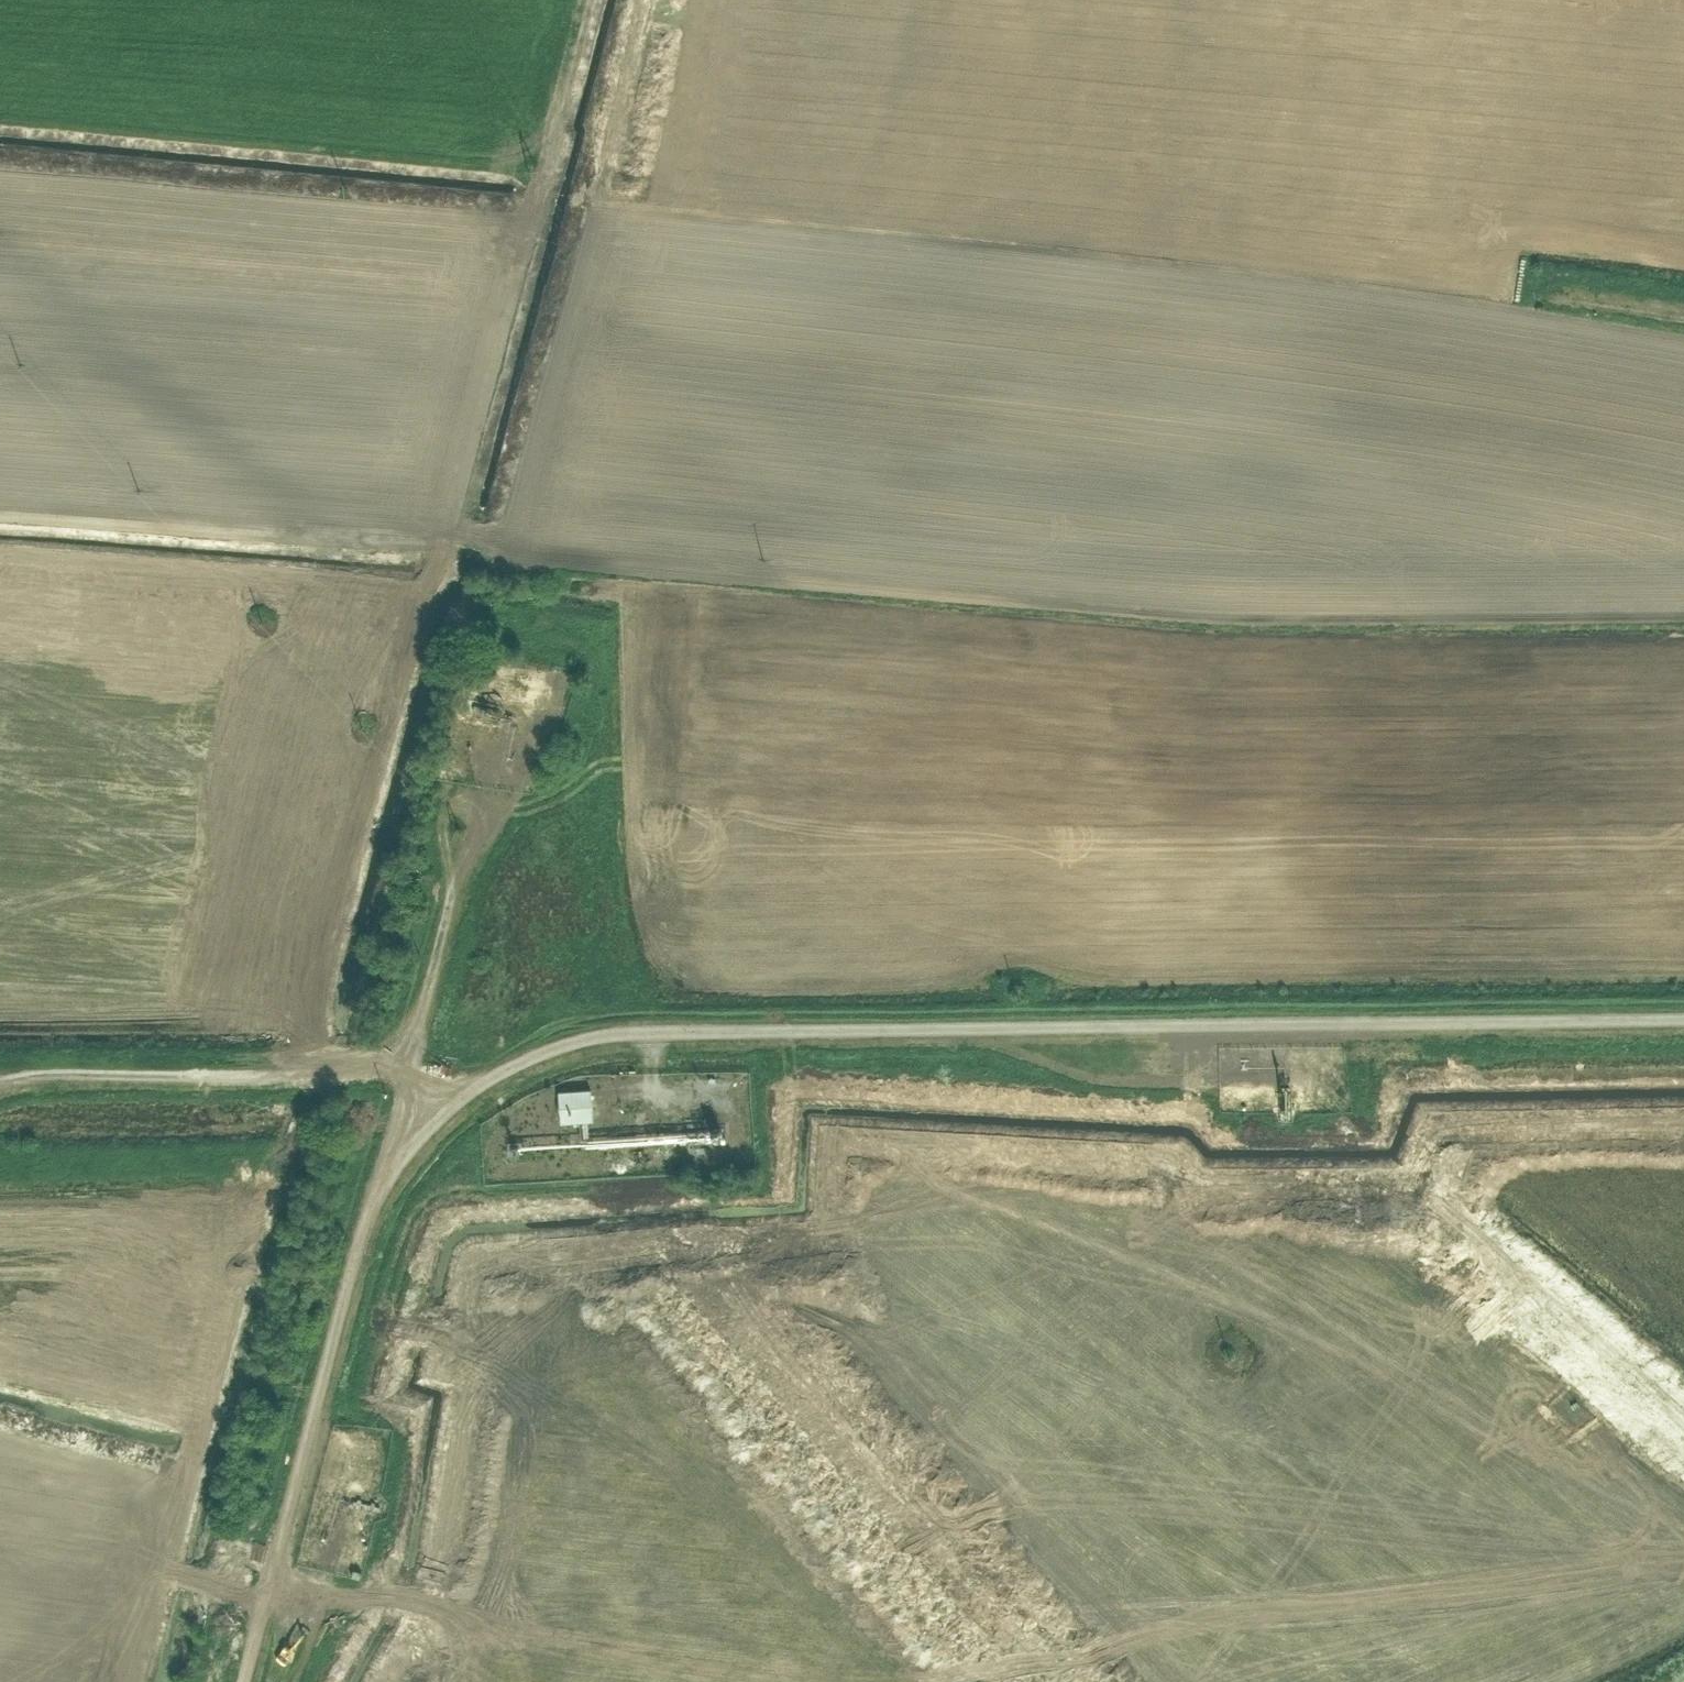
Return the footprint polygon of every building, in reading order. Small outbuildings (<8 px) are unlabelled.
[(552,1089),(553,1121),(588,1119),(587,1087),(552,1089)]
